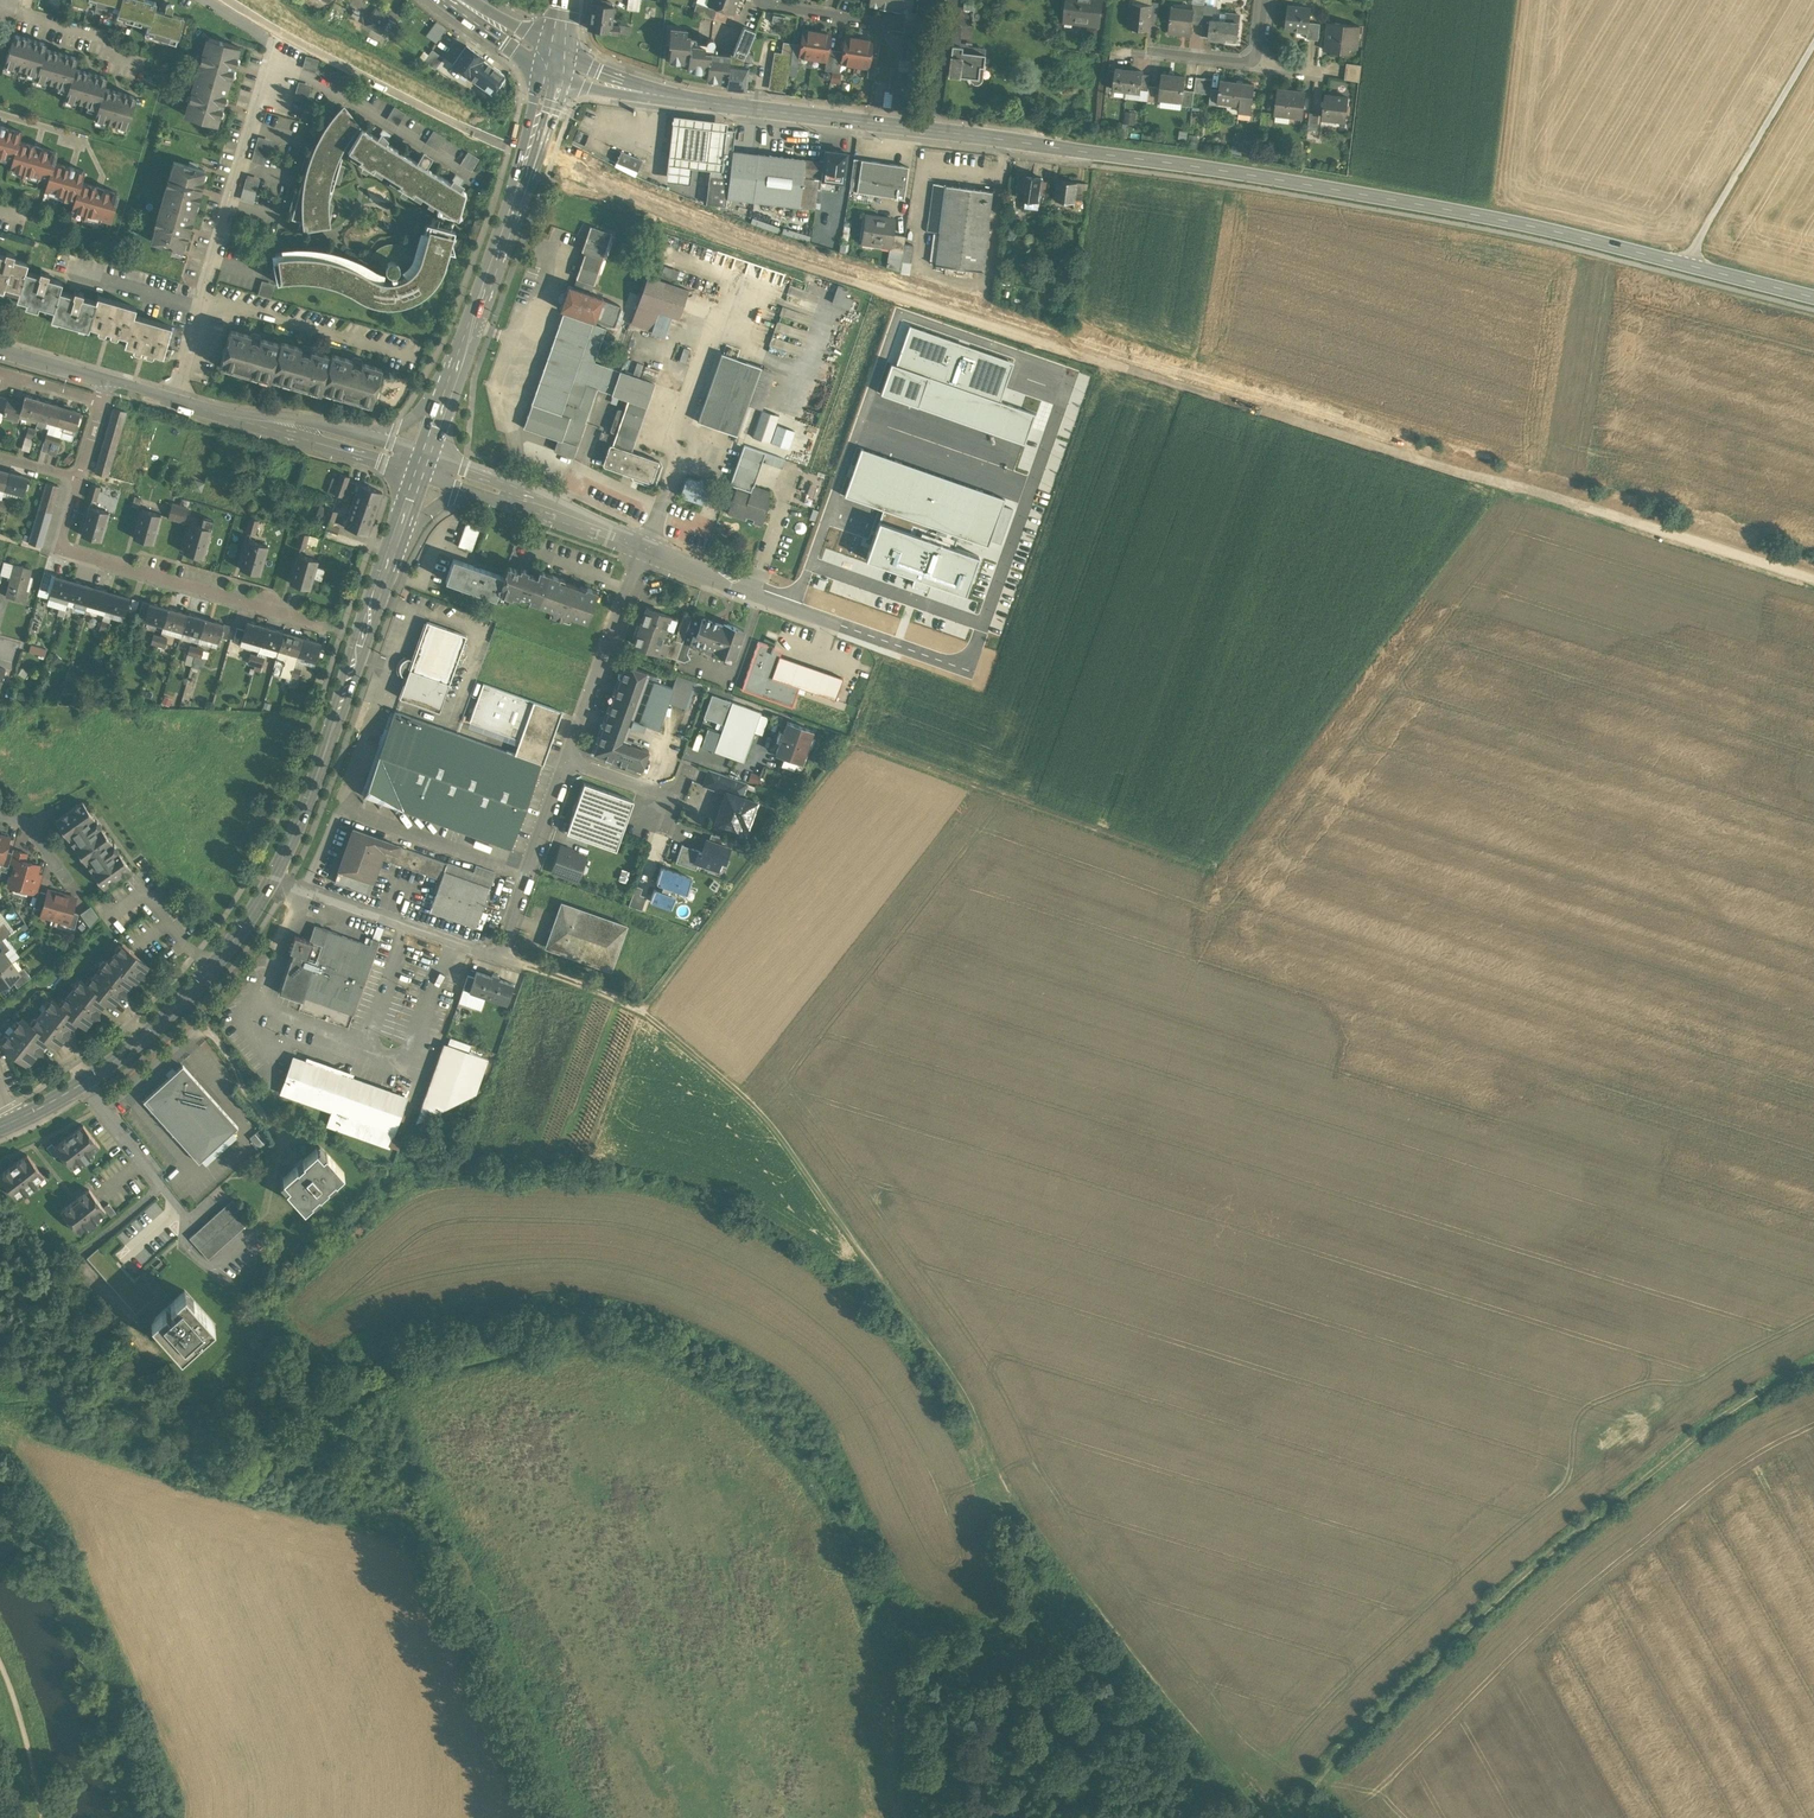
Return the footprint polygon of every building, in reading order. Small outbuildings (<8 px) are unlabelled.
[(72,3),(87,8),(89,1),(119,10),(117,16),(147,25),(144,35),(175,44),(183,18),(171,14),(173,8),(173,6),(172,5),(171,4),(170,4),(168,4),(167,5),(166,6),(164,12),(154,9),(156,2),(149,0),(72,0),(72,3)] [(708,4),(733,14),(738,0),(710,0),(708,4)] [(869,4),(879,6),(879,7),(887,8),(892,8),(892,9),(901,11),(901,9),(910,11),(912,0),(870,0),(869,4)] [(918,15),(932,17),(934,0),(920,0),(918,15)] [(1064,21),(1099,25),(1102,0),(1067,0),(1064,21)] [(610,2),(601,1),(601,4),(591,3),(588,29),(618,33),(619,26),(610,25),(613,6),(610,6),(610,2)] [(1159,3),(1152,2),(1152,5),(1151,21),(1157,21),(1159,3)] [(717,10),(696,3),(693,12),(700,14),(713,19),(714,19),(717,10)] [(1152,5),(1132,3),(1129,28),(1149,30),(1151,21),(1152,5)] [(1205,5),(1194,4),(1193,8),(1193,10),(1194,10),(1193,23),(1202,25),(1203,24),(1204,15),(1205,5)] [(1193,8),(1172,5),(1169,33),(1191,36),(1193,23),(1194,10),(1193,10),(1193,8)] [(1312,9),(1288,6),(1285,29),(1298,30),(1299,29),(1308,30),(1308,32),(1309,32),(1310,23),(1312,9)] [(389,16),(375,8),(366,24),(380,32),(389,16)] [(388,19),(395,23),(399,16),(392,12),(388,19)] [(713,19),(700,14),(698,36),(710,38),(711,38),(713,19)] [(1241,15),(1228,14),(1227,22),(1240,23),(1241,15)] [(932,17),(918,15),(918,21),(941,24),(942,18),(932,17)] [(1212,15),(1204,15),(1203,24),(1210,24),(1211,20),(1212,15)] [(1211,20),(1210,24),(1209,37),(1220,38),(1220,39),(1221,40),(1222,41),(1223,41),(1224,41),(1225,40),(1225,39),(1226,35),(1238,37),(1240,23),(1227,22),(1221,21),(1211,20)] [(437,21),(427,34),(437,41),(447,28),(437,21)] [(1320,24),(1310,23),(1309,32),(1308,32),(1307,39),(1318,41),(1320,24)] [(1360,26),(1329,23),(1326,51),(1341,53),(1342,47),(1357,49),(1360,26)] [(1210,24),(1203,24),(1202,25),(1201,36),(1209,37),(1210,24)] [(961,27),(950,26),(946,56),(950,57),(948,74),(977,78),(979,66),(983,66),(985,49),(959,46),(961,27)] [(744,27),(733,54),(730,53),(730,55),(729,64),(741,65),(742,58),(753,31),(744,27)] [(687,30),(670,28),(668,45),(670,45),(668,61),(688,63),(687,70),(707,72),(706,79),(727,82),(729,64),(730,55),(704,52),(705,47),(691,45),(691,42),(689,42),(690,36),(686,35),(687,30)] [(817,32),(803,29),(800,45),(798,56),(799,56),(812,58),(817,32)] [(831,34),(817,32),(812,58),(826,60),(828,49),(831,34)] [(46,43),(13,34),(5,63),(16,67),(16,65),(28,69),(27,70),(37,74),(45,48),(46,43)] [(859,39),(845,36),(842,51),(841,63),(855,65),(859,39)] [(203,60),(193,93),(191,94),(190,96),(192,99),(187,116),(216,124),(216,123),(215,123),(218,114),(221,115),(221,114),(218,114),(220,108),(223,108),(223,107),(220,107),(222,102),(224,102),(225,101),(222,101),(223,95),(226,95),(227,95),(224,94),(226,86),(227,86),(227,84),(229,76),(232,77),(232,76),(229,75),(231,69),(234,70),(234,69),(231,68),(233,63),(235,64),(236,63),(233,62),(234,56),(237,57),(238,56),(235,55),(237,47),(238,47),(238,46),(209,38),(204,55),(202,56),(201,58),(203,60)] [(873,41),(859,39),(855,65),(868,67),(869,67),(870,56),(873,41)] [(800,45),(793,43),(791,56),(790,65),(797,66),(799,56),(798,56),(800,45)] [(476,52),(466,45),(452,64),(490,92),(503,73),(481,58),(482,56),(476,52)] [(901,45),(900,68),(912,68),(913,45),(901,45)] [(77,57),(45,48),(37,74),(36,78),(47,81),(47,79),(59,83),(58,85),(68,88),(74,68),(77,57)] [(835,50),(828,49),(826,60),(824,70),(832,71),(835,50)] [(842,51),(835,50),(832,71),(839,73),(841,63),(842,51)] [(443,57),(435,51),(431,57),(439,63),(443,57)] [(791,56),(776,53),(771,88),(785,91),(790,65),(791,56)] [(877,57),(870,56),(869,67),(868,67),(867,77),(874,78),(877,57)] [(435,69),(439,63),(429,57),(425,63),(435,69)] [(1362,65),(1348,63),(1346,72),(1361,74),(1362,65)] [(741,65),(729,64),(727,82),(726,88),(746,90),(748,66),(741,65)] [(106,77),(74,68),(68,88),(65,98),(76,101),(77,99),(88,102),(88,104),(98,107),(103,87),(106,77)] [(1129,70),(1116,68),(1113,86),(1113,88),(1127,90),(1129,70)] [(1115,71),(1108,70),(1106,85),(1113,86),(1115,71)] [(1143,72),(1129,70),(1127,90),(1141,92),(1141,89),(1143,75),(1143,72)] [(892,108),(907,110),(911,73),(892,71),(889,92),(894,92),(892,108)] [(841,82),(842,73),(834,72),(833,81),(841,82)] [(1361,74),(1346,72),(1345,79),(1360,82),(1361,74)] [(1186,77),(1161,74),(1159,97),(1182,100),(1183,100),(1184,89),(1186,77)] [(1150,76),(1143,75),(1141,89),(1148,90),(1149,86),(1150,76)] [(1213,79),(1196,77),(1194,91),(1194,92),(1210,94),(1211,88),(1212,88),(1213,79)] [(1242,82),(1220,79),(1220,78),(1219,78),(1218,89),(1217,101),(1218,101),(1239,103),(1239,104),(1240,105),(1243,82),(1243,81),(1242,81),(1242,82)] [(309,97),(313,84),(300,80),(296,93),(309,97)] [(1254,84),(1243,82),(1240,105),(1239,104),(1238,110),(1250,111),(1254,84)] [(1156,87),(1149,86),(1148,90),(1147,101),(1154,102),(1156,87)] [(137,96),(103,87),(98,107),(95,117),(106,120),(106,119),(118,122),(117,124),(128,127),(137,96)] [(1212,88),(1211,88),(1210,94),(1209,103),(1218,104),(1218,101),(1217,101),(1218,89),(1212,88)] [(1194,91),(1184,89),(1183,100),(1182,100),(1181,105),(1192,107),(1194,92),(1194,91)] [(1305,94),(1278,90),(1275,114),(1302,117),(1305,94)] [(1349,98),(1324,95),(1321,117),(1346,120),(1349,98)] [(328,132),(325,130),(322,135),(317,145),(320,146),(319,150),(311,148),(302,179),(307,180),(305,187),(300,186),(291,218),(300,220),(298,229),(312,226),(313,224),(322,227),(331,195),(329,194),(331,187),(333,188),(342,157),(333,154),(334,150),(339,151),(343,142),(347,136),(352,130),(357,125),(343,107),(338,113),(332,120),(335,122),(328,132)] [(1269,112),(1262,111),(1260,125),(1267,125),(1269,112)] [(1319,114),(1309,112),(1307,129),(1317,130),(1319,114)] [(673,116),(665,180),(689,183),(691,167),(710,169),(721,171),(727,122),(673,116)] [(0,125),(0,154),(14,158),(19,140),(22,131),(0,125)] [(428,158),(422,155),(417,162),(384,142),(389,134),(383,130),(378,138),(361,128),(348,150),(360,157),(358,161),(373,170),(375,167),(399,182),(397,185),(412,194),(414,191),(438,206),(437,211),(454,216),(456,211),(460,212),(466,192),(457,187),(462,179),(456,176),(451,183),(423,166),(428,158)] [(434,129),(426,144),(436,150),(445,136),(434,129)] [(722,129),(721,135),(714,135),(710,169),(707,189),(728,192),(733,150),(735,130),(722,129)] [(266,163),(273,139),(260,135),(253,160),(266,163)] [(56,151),(19,140),(14,158),(11,167),(49,177),(54,161),(56,151)] [(805,158),(733,150),(728,192),(727,198),(799,206),(804,160),(805,158)] [(847,153),(825,150),(824,163),(822,180),(823,180),(843,183),(845,167),(847,153)] [(473,170),(480,157),(469,151),(461,163),(473,170)] [(643,160),(622,151),(617,162),(638,171),(643,160)] [(854,154),(847,153),(845,167),(852,168),(854,159),(854,154)] [(861,160),(854,159),(852,168),(851,180),(858,181),(861,160)] [(817,190),(820,162),(804,160),(799,206),(815,208),(817,190)] [(908,167),(861,160),(858,181),(856,190),(856,191),(904,198),(908,167)] [(84,170),(54,161),(49,177),(46,187),(76,196),(73,208),(110,218),(118,192),(80,181),(84,170)] [(205,170),(174,161),(162,201),(194,209),(205,170)] [(255,202),(262,177),(249,173),(241,198),(255,202)] [(1042,178),(1024,176),(1023,182),(1022,191),(1021,198),(1039,201),(1039,199),(1040,194),(1042,181),(1042,178)] [(1078,181),(1059,179),(1056,199),(1075,202),(1076,193),(1078,181)] [(856,190),(858,181),(851,180),(849,189),(856,190)] [(1042,181),(1040,194),(1047,194),(1048,182),(1042,181)] [(993,191),(934,183),(927,232),(939,233),(935,265),(983,271),(993,191)] [(728,192),(707,189),(706,203),(726,206),(727,198),(728,192)] [(1083,194),(1076,193),(1075,202),(1082,203),(1083,194)] [(162,201),(151,241),(182,250),(194,209),(162,201)] [(751,222),(778,232),(781,223),(754,213),(751,222)] [(894,219),(866,215),(862,241),(889,245),(891,233),(892,234),(894,219)] [(387,283),(372,279),(361,273),(352,269),(346,266),(339,263),(329,260),(314,258),(304,257),(296,257),(284,258),(283,251),(275,252),(275,253),(273,254),(272,256),(272,258),(273,260),(273,265),(270,275),(276,277),(277,282),(285,281),(285,278),(290,277),(290,280),(298,280),(304,280),(304,277),(316,278),(315,281),(329,284),(330,281),(341,285),(340,288),(352,294),(354,291),(359,294),(366,298),(364,301),(372,304),(377,305),(384,306),(390,306),(390,303),(399,302),(407,300),(408,303),(415,300),(419,298),(423,295),(427,292),(430,289),(428,287),(433,281),(438,274),(441,276),(443,270),(446,264),(448,256),(445,256),(446,250),(455,253),(452,241),(455,230),(427,222),(424,231),(431,233),(423,259),(415,272),(402,281),(387,283)] [(611,234),(590,227),(581,251),(586,252),(602,258),(603,258),(611,234)] [(892,234),(891,233),(889,245),(889,250),(903,252),(904,243),(905,235),(892,234)] [(913,244),(904,243),(903,252),(901,260),(911,262),(913,244)] [(395,246),(392,246),(389,247),(386,247),(382,249),(385,254),(383,255),(381,258),(380,259),(379,261),(378,264),(381,265),(381,269),(385,268),(385,265),(386,263),(386,262),(388,260),(391,259),(394,259),(396,261),(397,261),(398,263),(399,263),(399,265),(400,266),(403,265),(402,261),(405,260),(403,257),(401,255),(398,253),(395,252),(395,246)] [(0,254),(0,285),(19,291),(25,271),(27,263),(13,258),(14,254),(6,252),(4,256),(0,254)] [(602,258),(586,252),(585,255),(602,260),(602,258)] [(585,255),(584,254),(576,277),(577,278),(593,284),(594,284),(602,261),(585,255)] [(385,268),(386,271),(388,272),(389,273),(391,273),(391,277),(397,276),(396,273),(398,271),(399,268),(400,266),(399,265),(399,263),(398,263),(397,261),(396,261),(394,259),(391,259),(388,260),(386,262),(386,263),(385,265),(385,268)] [(677,281),(680,269),(664,265),(661,276),(677,281)] [(39,275),(25,271),(19,291),(17,299),(26,302),(26,303),(38,306),(39,305),(54,310),(59,290),(62,281),(48,277),(49,273),(40,270),(39,275)] [(688,291),(647,276),(631,322),(653,329),(659,311),(679,318),(688,291)] [(593,284),(577,278),(575,283),(592,288),(593,284)] [(264,279),(260,293),(273,296),(276,282),(264,279)] [(592,288),(575,283),(574,287),(590,293),(592,288)] [(848,296),(850,286),(838,284),(834,303),(853,307),(855,297),(848,296)] [(574,287),(570,285),(568,286),(566,294),(567,296),(565,295),(564,299),(565,300),(564,300),(563,301),(561,308),(561,309),(561,310),(565,312),(593,321),(594,322),(595,321),(596,320),(614,326),(615,326),(615,325),(621,307),(621,306),(620,305),(603,299),(603,298),(603,297),(602,297),(590,293),(574,287)] [(73,294),(59,290),(54,310),(51,319),(88,329),(89,326),(96,301),(82,297),(83,293),(74,290),(73,294)] [(136,307),(98,296),(96,301),(89,326),(98,328),(97,331),(98,333),(103,334),(105,333),(106,330),(110,332),(109,334),(111,336),(115,338),(117,336),(118,334),(126,336),(124,344),(133,347),(133,349),(135,351),(138,352),(140,352),(141,349),(146,351),(145,353),(146,355),(151,356),(153,355),(154,353),(163,356),(166,347),(172,325),(134,315),(136,307)] [(593,321),(565,312),(565,314),(563,313),(531,404),(561,414),(561,413),(570,416),(574,418),(586,385),(597,389),(605,366),(594,362),(606,328),(592,324),(593,321)] [(929,376),(1000,402),(1005,388),(999,386),(1008,361),(909,326),(896,365),(929,376)] [(280,343),(230,329),(220,365),(269,380),(270,377),(280,343)] [(331,356),(281,341),(280,343),(270,377),(321,392),(322,389),(331,356)] [(172,349),(166,347),(163,356),(170,358),(172,349)] [(690,350),(684,347),(679,361),(686,363),(690,350)] [(761,367),(721,353),(697,421),(737,435),(761,367)] [(381,368),(332,354),(331,356),(322,389),(371,403),(381,368)] [(896,365),(891,363),(880,393),(918,406),(929,376),(896,365)] [(613,369),(605,366),(597,389),(605,392),(613,369)] [(613,369),(605,392),(612,394),(620,371),(613,369)] [(655,383),(620,371),(612,394),(628,400),(629,399),(647,405),(655,383)] [(1024,444),(1035,414),(1000,402),(929,376),(918,406),(1023,444),(1024,444)] [(586,385),(574,418),(585,422),(597,389),(586,385)] [(44,401),(24,395),(22,404),(20,412),(39,417),(44,401)] [(613,443),(613,444),(632,450),(647,405),(629,399),(628,400),(625,409),(617,433),(613,443)] [(18,417),(22,404),(8,400),(4,412),(18,417)] [(62,406),(44,401),(39,417),(57,423),(62,406)] [(561,414),(531,404),(523,427),(558,439),(562,441),(562,440),(570,416),(561,413),(561,414)] [(81,412),(62,406),(57,423),(76,428),(81,412)] [(126,411),(114,407),(112,415),(124,418),(126,411)] [(618,407),(617,408),(610,429),(610,431),(611,431),(617,433),(625,409),(619,407),(618,407)] [(761,408),(754,436),(773,440),(779,412),(761,408)] [(124,418),(112,415),(110,422),(122,425),(124,418)] [(574,418),(570,416),(562,440),(577,445),(585,422),(574,418)] [(802,420),(795,439),(813,446),(820,427),(802,420)] [(122,425),(110,422),(108,429),(120,432),(122,425)] [(35,429),(27,427),(21,449),(29,451),(35,429)] [(120,432),(108,429),(106,436),(118,440),(120,432)] [(616,436),(602,431),(600,438),(613,443),(616,436)] [(54,434),(47,432),(41,451),(48,453),(54,434)] [(61,437),(54,434),(48,453),(55,455),(61,437)] [(118,440),(106,436),(104,444),(116,447),(118,440)] [(577,445),(562,440),(562,441),(558,439),(554,450),(573,457),(577,445)] [(116,447),(104,444),(102,451),(114,454),(116,447)] [(632,450),(613,444),(609,446),(604,462),(606,466),(631,475),(633,479),(652,486),(656,483),(663,465),(660,460),(632,450)] [(765,452),(744,444),(734,472),(730,484),(737,486),(751,491),(753,486),(762,461),(765,452)] [(958,536),(988,546),(990,540),(1002,505),(1004,499),(862,448),(861,449),(844,495),(883,510),(958,536)] [(114,454),(102,451),(100,458),(112,461),(114,454)] [(785,459),(765,452),(762,461),(782,469),(785,459)] [(112,461),(100,458),(98,465),(110,469),(112,461)] [(110,469),(98,465),(95,472),(108,476),(110,469)] [(0,469),(0,488),(5,489),(9,472),(0,469)] [(28,477),(9,472),(5,489),(23,494),(28,477)] [(341,472),(334,493),(342,495),(349,475),(341,472)] [(701,478),(697,480),(688,477),(685,479),(679,494),(680,496),(681,496),(701,503),(702,503),(703,502),(710,483),(709,482),(709,481),(701,478)] [(59,486),(46,482),(28,542),(41,546),(59,486)] [(382,491),(359,483),(351,505),(364,509),(363,511),(374,514),(382,491)] [(99,486),(91,484),(87,498),(95,500),(99,486)] [(771,492),(753,486),(751,491),(737,486),(727,513),(745,519),(746,516),(754,519),(752,522),(762,525),(770,501),(768,500),(771,492)] [(1,501),(0,505),(0,509),(6,511),(9,503),(1,501)] [(179,505),(171,503),(168,516),(176,519),(179,505)] [(187,508),(179,505),(176,519),(184,521),(187,508)] [(364,509),(351,505),(344,526),(367,533),(374,514),(363,511),(364,509)] [(1013,509),(1002,505),(990,540),(1000,544),(1013,509)] [(108,511),(90,506),(81,535),(100,540),(108,511)] [(337,510),(329,507),(324,521),(332,524),(337,510)] [(161,515),(141,509),(133,538),(152,543),(161,515)] [(883,510),(865,559),(912,576),(911,580),(926,585),(928,581),(965,594),(978,556),(954,547),(958,536),(883,510)] [(258,520),(250,517),(246,531),(254,534),(258,520)] [(481,522),(468,517),(458,546),(471,550),(481,522)] [(211,529),(191,523),(183,552),(203,557),(211,529)] [(308,534),(300,531),(296,545),(304,548),(308,534)] [(268,545),(248,539),(240,568),(260,573),(268,545)] [(317,559),(298,553),(290,582),(309,587),(317,559)] [(503,576),(454,558),(446,580),(495,597),(498,591),(503,576)] [(3,561),(0,574),(7,576),(8,574),(10,575),(13,564),(3,561)] [(30,568),(13,564),(10,575),(8,574),(7,576),(11,577),(6,596),(23,601),(26,591),(24,591),(30,568)] [(536,576),(527,573),(528,570),(520,567),(519,570),(507,565),(503,576),(498,591),(512,596),(513,594),(519,596),(520,592),(530,596),(528,599),(537,603),(548,573),(539,570),(536,576)] [(52,574),(44,572),(39,588),(47,590),(52,574)] [(584,588),(558,579),(559,577),(548,573),(537,603),(552,608),(550,614),(562,618),(563,615),(570,617),(571,615),(586,620),(597,590),(585,586),(584,588)] [(47,590),(39,588),(38,594),(49,598),(50,593),(50,592),(55,575),(52,574),(47,590)] [(73,581),(55,575),(50,592),(50,593),(68,598),(73,581)] [(91,586),(73,581),(68,598),(86,603),(91,586)] [(109,591),(91,586),(86,603),(104,609),(109,591)] [(128,597),(109,591),(104,609),(123,614),(128,597)] [(68,598),(50,593),(49,598),(48,598),(66,604),(68,598)] [(138,600),(131,598),(127,612),(134,614),(138,600)] [(167,609),(148,603),(143,620),(162,625),(167,609)] [(675,618),(646,608),(634,644),(663,654),(665,645),(670,632),(675,618)] [(186,614),(167,609),(162,625),(181,631),(186,614)] [(665,645),(663,654),(676,659),(685,632),(691,616),(684,613),(677,634),(672,648),(665,645)] [(204,619),(186,614),(181,631),(199,636),(204,619)] [(726,626),(702,617),(701,620),(691,616),(685,632),(692,635),(689,644),(690,645),(705,650),(707,646),(715,648),(714,651),(725,655),(727,650),(736,654),(743,633),(734,630),(735,626),(727,624),(726,626)] [(101,620),(94,618),(92,627),(98,629),(101,620)] [(223,625),(204,619),(199,636),(218,641),(223,625)] [(108,622),(101,620),(98,629),(106,631),(108,622)] [(265,627),(246,621),(243,630),(241,638),(260,644),(265,627)] [(466,635),(427,621),(413,659),(410,669),(449,683),(466,635)] [(283,632),(265,627),(260,644),(279,649),(283,632)] [(243,630),(236,628),(233,641),(240,643),(241,638),(243,630)] [(302,637),(283,632),(279,649),(297,654),(302,637)] [(677,634),(670,632),(665,645),(672,648),(677,634)] [(685,632),(676,659),(683,662),(690,658),(687,653),(690,645),(689,644),(692,635),(685,632)] [(159,637),(152,635),(150,644),(157,646),(159,637)] [(167,639),(159,637),(157,646),(164,648),(167,639)] [(320,643),(302,637),(297,654),(316,660),(320,643)] [(241,638),(240,643),(239,644),(258,650),(260,644),(241,638)] [(782,650),(759,641),(743,688),(792,706),(800,685),(836,697),(843,678),(780,654),(782,650)] [(46,655),(48,649),(32,644),(30,650),(46,655)] [(279,649),(260,644),(258,650),(258,651),(276,656),(277,655),(279,649)] [(196,647),(189,645),(187,654),(194,656),(196,647)] [(203,650),(196,647),(194,656),(201,658),(203,650)] [(297,654),(279,649),(277,655),(285,657),(284,660),(283,660),(282,663),(284,663),(281,675),(290,678),(294,666),(297,654)] [(257,656),(250,654),(247,662),(255,664),(257,656)] [(257,656),(255,664),(262,666),(264,658),(257,656)] [(401,676),(407,677),(410,669),(413,659),(408,658),(406,659),(403,660),(401,662),(400,665),(399,668),(399,670),(400,673),(401,676)] [(626,664),(595,752),(641,769),(648,750),(621,740),(627,724),(629,718),(645,671),(626,664)] [(310,671),(294,666),(291,675),(307,680),(310,671)] [(407,677),(400,697),(440,711),(449,683),(410,669),(407,677)] [(645,671),(629,718),(638,721),(653,680),(646,678),(648,672),(645,671)] [(697,682),(677,674),(672,687),(667,701),(687,708),(697,682)] [(653,680),(638,721),(644,723),(657,728),(667,701),(672,687),(653,680)] [(562,711),(483,683),(469,721),(519,739),(537,746),(548,715),(559,719),(562,711)] [(732,701),(712,694),(703,717),(724,724),(732,702),(732,701)] [(724,724),(714,751),(743,761),(761,712),(732,702),(724,724)] [(394,711),(363,796),(511,849),(541,764),(514,754),(394,711)] [(537,746),(519,739),(514,754),(541,764),(542,763),(543,764),(543,763),(559,719),(548,715),(537,746)] [(638,721),(629,718),(627,724),(642,729),(644,723),(638,721)] [(812,730),(787,721),(783,732),(779,730),(776,739),(780,740),(775,753),(801,762),(812,730)] [(747,783),(709,769),(703,785),(726,793),(726,792),(742,797),(747,783)] [(633,800),(584,783),(567,832),(616,849),(633,800)] [(742,797),(726,792),(726,793),(721,805),(724,805),(722,812),(719,811),(714,824),(737,832),(740,823),(747,826),(755,802),(742,797)] [(82,801),(55,821),(104,888),(131,869),(117,850),(118,849),(117,850),(114,845),(114,844),(113,845),(100,826),(101,825),(100,825),(96,821),(97,820),(96,820),(82,801)] [(271,804),(265,802),(261,811),(267,813),(271,804)] [(387,841),(353,829),(335,881),(369,894),(387,842),(387,841)] [(727,839),(711,833),(708,840),(724,846),(727,839)] [(0,835),(0,863),(1,863),(2,863),(5,851),(9,838),(0,835)] [(706,839),(702,852),(699,850),(695,862),(698,863),(712,868),(716,858),(725,861),(729,847),(724,846),(708,840),(706,839)] [(447,863),(387,842),(381,858),(441,879),(441,878),(438,877),(442,864),(446,866),(447,863)] [(699,850),(682,844),(675,862),(696,869),(698,863),(695,862),(699,850)] [(584,856),(561,848),(553,871),(576,879),(584,856)] [(27,853),(13,849),(12,853),(9,863),(16,865),(18,859),(25,861),(27,853)] [(12,853),(5,851),(2,863),(1,863),(1,865),(8,867),(9,863),(12,853)] [(25,861),(18,859),(16,865),(14,874),(15,877),(13,885),(30,890),(31,890),(36,872),(38,865),(25,861)] [(473,872),(447,863),(446,866),(442,864),(438,877),(441,878),(441,879),(430,910),(475,926),(492,879),(473,872)] [(495,872),(475,865),(473,872),(492,879),(495,872)] [(661,891),(654,888),(649,901),(672,909),(676,897),(671,895),(674,888),(688,893),(693,879),(661,868),(656,881),(664,884),(661,891)] [(36,872),(31,890),(30,890),(29,893),(37,895),(38,891),(43,874),(36,872)] [(643,888),(636,885),(628,905),(643,910),(647,897),(640,894),(643,888)] [(62,894),(48,890),(47,894),(43,909),(41,915),(55,919),(62,894)] [(47,894),(38,891),(37,895),(34,907),(43,909),(47,894)] [(76,898),(62,894),(55,919),(68,923),(72,912),(76,898)] [(627,926),(562,902),(546,946),(611,970),(627,926)] [(92,905),(82,913),(90,924),(101,917),(92,905)] [(78,914),(72,912),(68,923),(67,926),(74,928),(78,914)] [(0,926),(0,930),(0,941),(2,939),(11,933),(4,923),(0,926)] [(315,926),(310,940),(295,935),(290,950),(295,951),(280,993),(302,1001),(303,999),(304,997),(306,998),(353,1014),(379,940),(372,938),(370,944),(315,926)] [(2,950),(4,953),(10,949),(2,939),(0,941),(0,952),(2,950)] [(148,965),(122,944),(110,959),(109,960),(133,979),(135,981),(139,975),(144,975),(144,970),(148,965)] [(11,963),(4,953),(2,950),(0,952),(0,971),(11,963)] [(87,984),(106,1000),(112,1005),(121,995),(126,994),(125,989),(133,979),(109,960),(110,959),(108,958),(87,984)] [(0,971),(0,990),(12,980),(20,975),(18,972),(11,963),(0,971)] [(23,968),(18,972),(20,975),(12,980),(17,987),(31,977),(23,968)] [(491,976),(476,971),(474,977),(470,990),(470,991),(507,1003),(513,983),(498,978),(499,976),(492,973),(491,976)] [(474,977),(468,975),(461,995),(467,997),(470,991),(470,990),(474,977)] [(87,984),(81,979),(60,1005),(78,1020),(85,1026),(94,1016),(99,1015),(98,1010),(106,1000),(87,984)] [(60,1005),(53,999),(32,1025),(48,1038),(48,1039),(57,1046),(65,1036),(71,1035),(70,1030),(78,1020),(60,1005)] [(32,1025),(23,1017),(2,1044),(28,1064),(37,1052),(42,1051),(42,1046),(48,1039),(48,1038),(32,1025)] [(471,1044),(450,1037),(447,1044),(468,1051),(471,1044)] [(447,1044),(443,1042),(415,1123),(475,1094),(488,1058),(468,1051),(447,1044)] [(406,1098),(333,1071),(334,1069),(328,1067),(327,1070),(292,1057),(280,1093),(332,1110),(327,1124),(389,1147),(390,1145),(399,1149),(402,1140),(393,1137),(406,1098)] [(238,1127),(182,1066),(144,1101),(200,1161),(238,1127)] [(83,1125),(55,1147),(60,1154),(71,1168),(83,1159),(86,1162),(90,1158),(88,1156),(100,1146),(83,1125)] [(257,1132),(252,1136),(259,1146),(264,1143),(257,1132)] [(55,1147),(52,1143),(47,1147),(55,1158),(60,1154),(55,1147)] [(297,1167),(280,1182),(304,1209),(344,1173),(320,1146),(304,1160),(304,1161),(297,1168),(297,1167)] [(0,1175),(0,1178),(4,1183),(16,1198),(27,1189),(30,1191),(34,1188),(32,1185),(44,1176),(27,1154),(0,1175)] [(103,1207),(89,1189),(61,1210),(77,1232),(89,1223),(91,1226),(96,1222),(94,1219),(106,1210),(103,1207)] [(232,1200),(189,1239),(208,1259),(251,1221),(232,1200)] [(108,1203),(103,1207),(106,1210),(111,1217),(116,1213),(108,1203)] [(146,1305),(97,1249),(86,1259),(135,1315),(146,1305)] [(214,1324),(184,1291),(150,1321),(181,1354),(214,1324)]
